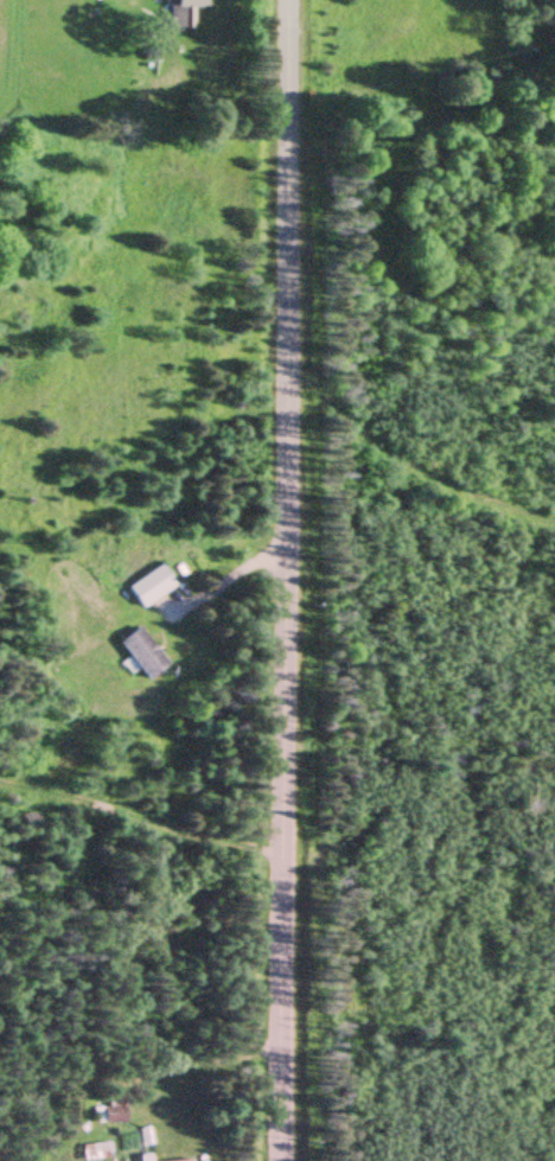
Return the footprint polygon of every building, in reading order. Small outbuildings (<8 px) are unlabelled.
[(127,590),(142,611),(175,587),(160,566),(127,590)] [(167,666),(137,629),(118,645),(148,681),(167,666)] [(124,1124),(124,1100),(107,1100),(107,1108),(92,1108),(92,1124),(124,1124)] [(82,1145),(82,1159),(109,1159),(109,1144),(82,1145)]
